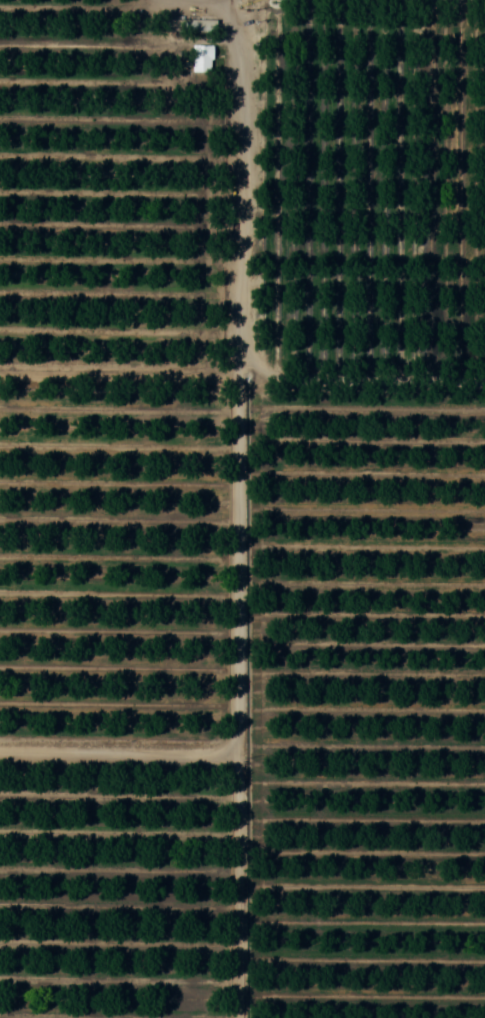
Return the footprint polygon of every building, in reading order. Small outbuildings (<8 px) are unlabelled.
[(192,72),(213,72),(213,45),(192,45),(192,72)]
